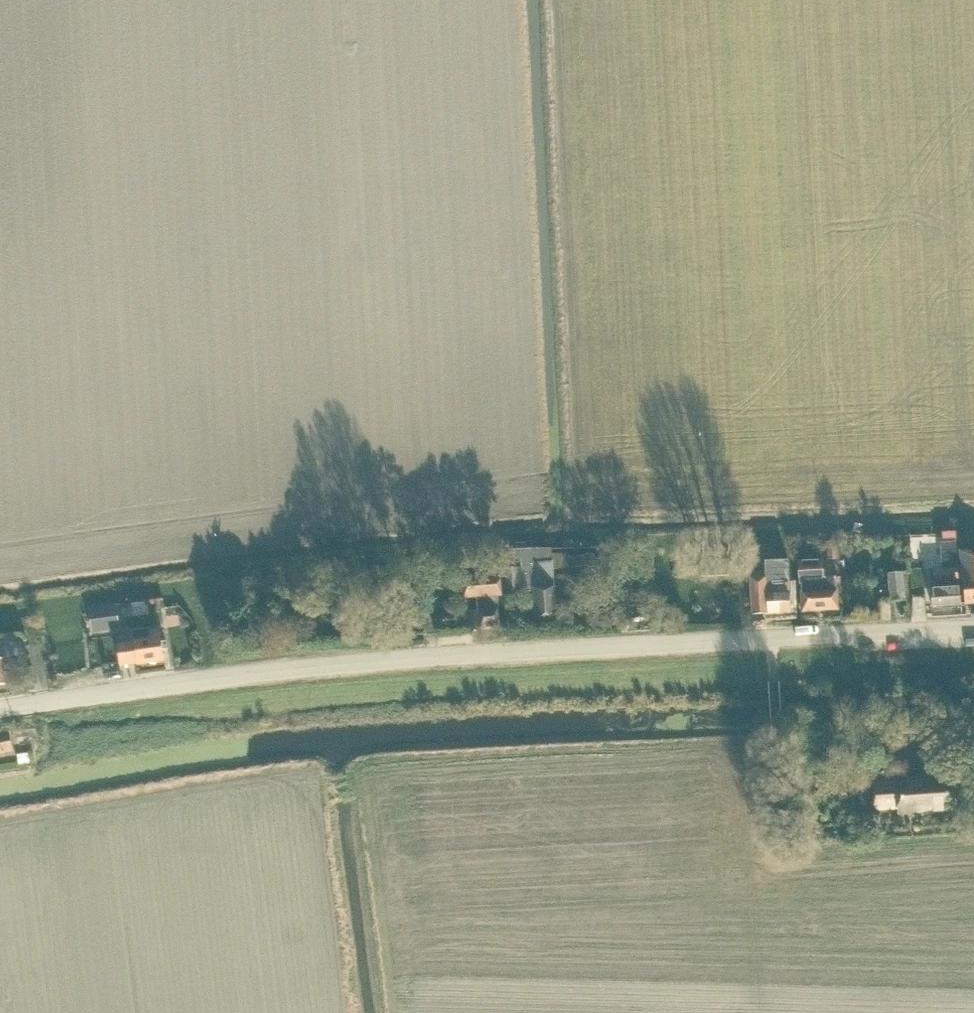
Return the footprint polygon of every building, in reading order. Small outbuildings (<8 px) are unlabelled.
[(827,559),(836,559),(835,541),(826,542),(827,559)] [(956,544),(956,542),(940,543),(942,566),(932,567),(933,581),(930,582),(931,607),(960,605),(958,566),(957,566),(956,544)] [(532,549),(501,550),(503,594),(533,592),(535,622),(557,621),(555,586),(554,586),(553,570),(566,569),(566,556),(566,554),(551,554),(551,548),(532,549)] [(962,581),(964,603),(973,602),(973,551),(960,551),(961,581),(962,581)] [(595,556),(566,556),(566,569),(595,568),(595,556)] [(801,612),(836,609),(835,589),(834,589),(834,578),(822,578),(821,559),(796,561),(798,584),(800,585),(800,591),(799,591),(801,612)] [(765,572),(749,573),(751,614),(790,612),(787,560),(765,561),(765,572)] [(889,601),(904,600),(901,572),(887,574),(889,601)] [(496,594),(499,594),(497,575),(461,577),(462,597),(476,596),(477,612),(470,612),(471,630),(498,628),(496,594)] [(119,631),(117,606),(89,609),(91,634),(119,631)] [(134,665),(162,661),(158,629),(130,633),(132,643),(116,645),(118,666),(134,663),(134,665)] [(13,753),(9,733),(0,734),(0,756),(13,753)] [(29,753),(17,755),(18,765),(30,763),(29,753)] [(873,784),(875,812),(897,811),(897,815),(956,812),(953,779),(873,784)] [(880,835),(879,813),(847,815),(848,837),(880,835)]
